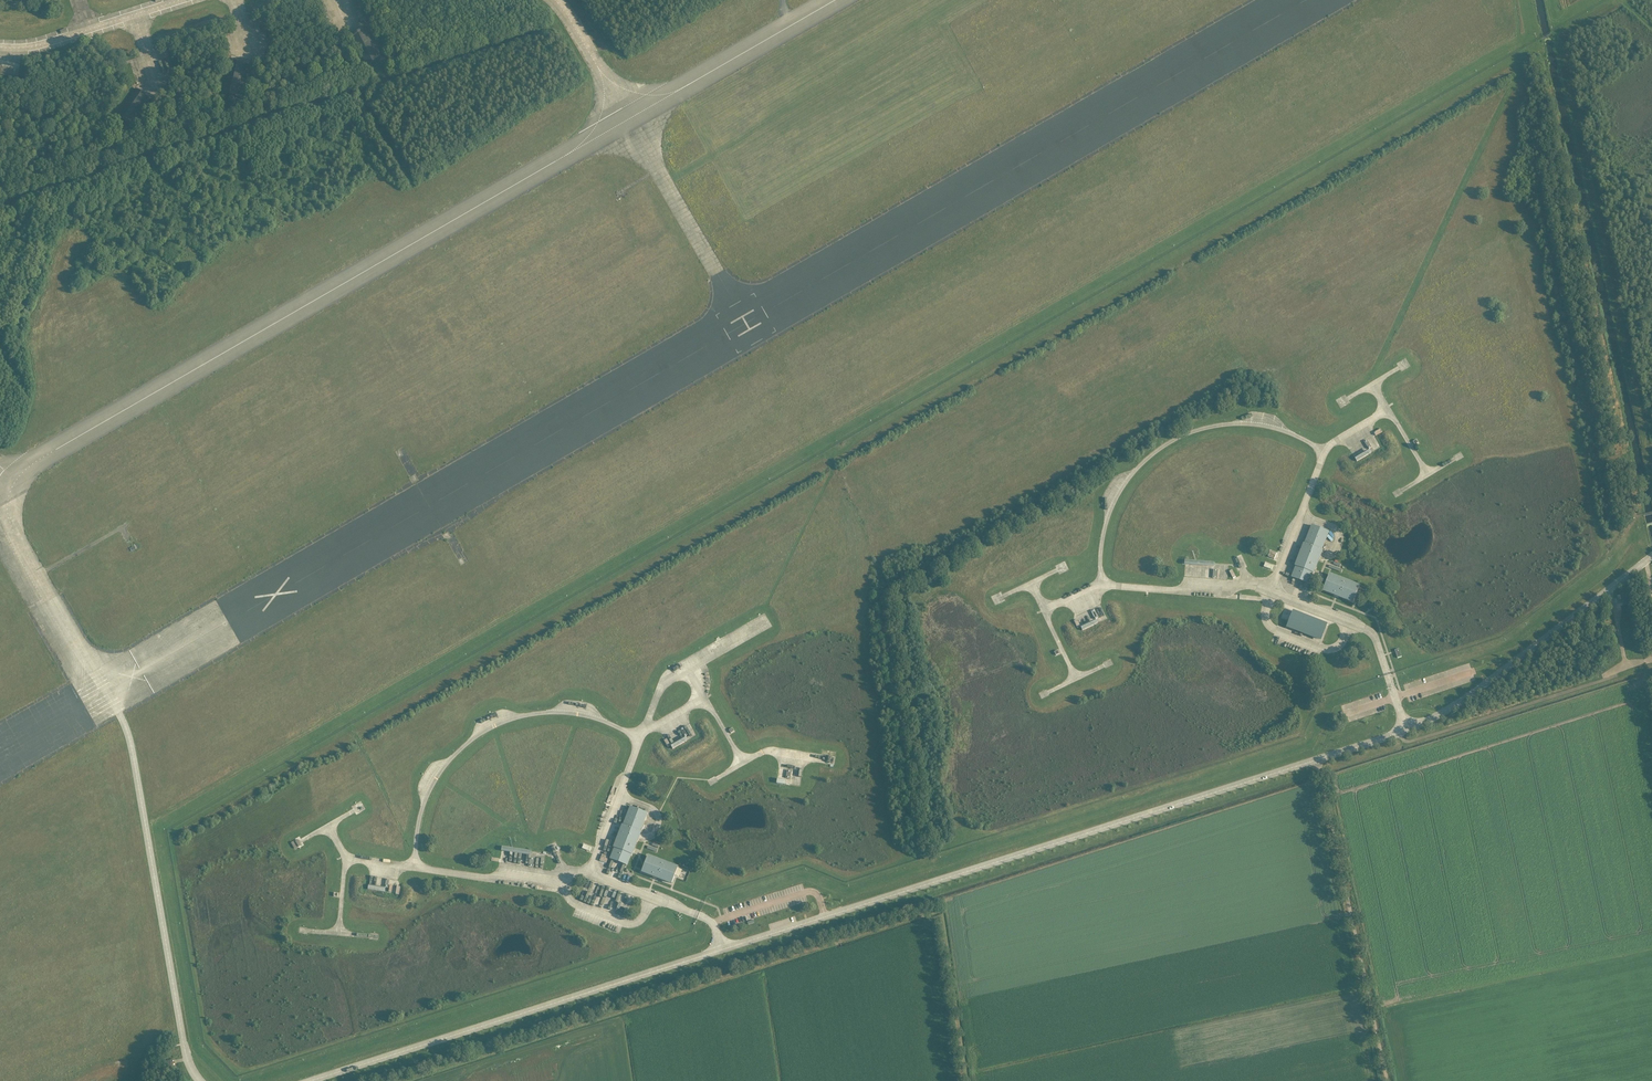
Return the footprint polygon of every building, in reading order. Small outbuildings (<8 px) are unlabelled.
[(351,36),(352,37),(367,67),(372,64),(374,67),(379,64),(378,60),(384,57),(368,27),(351,36)] [(240,98),(249,66),(230,61),(222,95),(228,96),(227,100),(233,101),(234,97),(240,98)] [(126,124),(131,128),(150,102),(134,90),(115,116),(120,120),(118,123),(124,127),(126,124)] [(1309,581),(1308,584),(1312,573),(1313,573),(1322,551),(1321,550),(1329,532),(1313,526),(1306,544),(1305,544),(1296,567),(1297,567),(1293,578),(1294,576),(1309,581)] [(1271,551),(1268,557),(1275,559),(1277,553),(1271,551)] [(1354,602),(1355,600),(1360,587),(1330,575),(1324,590),(1335,595),(1334,596),(1338,598),(1339,596),(1354,602)] [(1327,625),(1293,612),(1290,622),(1288,626),(1321,639),(1327,625)] [(671,746),(673,750),(687,741),(685,737),(671,746)] [(633,856),(641,833),(640,832),(648,814),(630,807),(623,825),(622,825),(613,848),(614,848),(610,859),(627,866),(631,855),(633,856)] [(531,851),(502,847),(502,851),(530,856),(531,851)] [(602,855),(600,861),(606,863),(608,857),(602,855)] [(648,855),(641,873),(672,885),(679,867),(648,855)]
